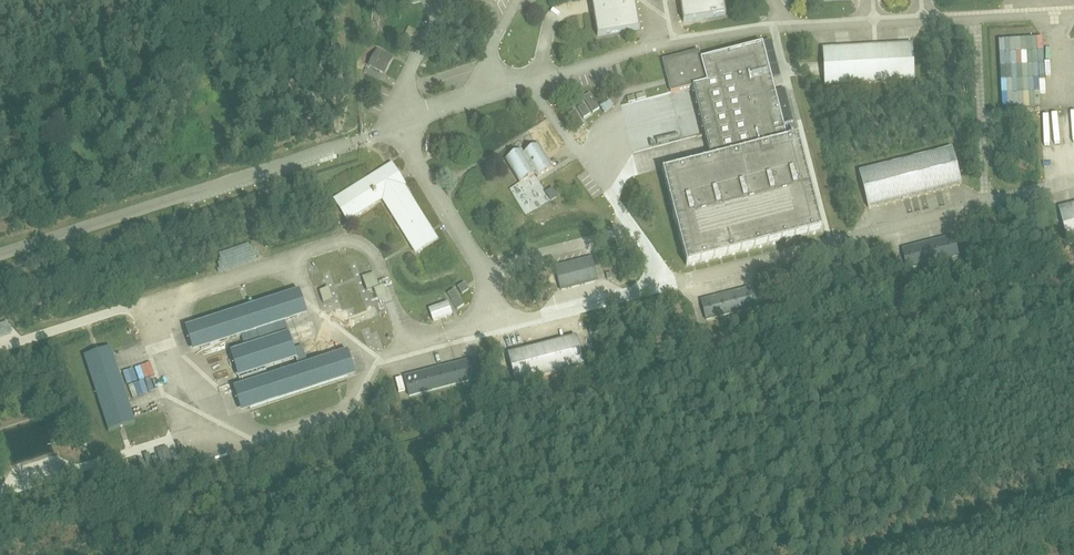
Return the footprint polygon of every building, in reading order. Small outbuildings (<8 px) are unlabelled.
[(598,36),(639,28),(634,0),(591,0),(598,36)] [(684,21),(725,14),(723,0),(680,0),(684,21)] [(824,87),(914,82),(912,43),(822,48),(824,87)] [(774,91),(770,76),(768,68),(762,44),(701,59),(699,51),(662,60),(666,77),(669,76),(670,83),(668,84),(670,93),(686,89),(692,87),(693,90),(704,134),(710,156),(711,159),(704,161),(704,160),(702,160),(702,161),(690,164),(690,163),(689,164),(677,167),(675,167),(675,168),(664,171),(664,170),(662,171),(662,173),(665,184),(666,186),(669,198),(669,199),(672,211),(676,226),(676,225),(679,237),(679,239),(680,239),(683,250),(682,251),(683,252),(686,264),(686,266),(688,265),(699,262),(700,262),(701,262),(701,261),(713,258),(713,259),(715,258),(726,255),(728,255),(740,252),(742,252),(741,251),(753,248),(753,249),(755,248),(767,245),(768,245),(768,244),(780,241),(780,242),(782,241),(793,238),(794,238),(795,238),(795,237),(807,234),(807,235),(809,234),(820,231),(822,231),(822,229),(821,229),(818,218),(819,217),(818,216),(815,204),(815,202),(812,191),(808,176),(805,165),(805,163),(804,163),(801,151),(802,151),(801,149),(801,150),(798,138),(798,136),(796,137),(793,138),(787,139),(783,127),(782,123),(774,91)] [(367,65),(385,75),(394,58),(376,50),(367,65)] [(803,101),(804,100),(801,87),(796,88),(804,114),(807,114),(803,101)] [(583,97),(593,112),(599,108),(590,93),(583,97)] [(604,114),(613,108),(610,102),(600,108),(604,114)] [(577,109),(584,119),(591,115),(584,105),(577,109)] [(568,115),(578,130),(584,126),(575,111),(568,115)] [(675,135),(677,141),(693,137),(692,132),(675,135)] [(1062,140),(1070,172),(1073,171),(1073,137),(1062,140)] [(552,168),(539,145),(523,154),(521,150),(506,160),(520,183),(535,174),(537,178),(552,168)] [(952,147),(859,172),(868,208),(961,183),(952,147)] [(382,201),(416,254),(439,239),(406,186),(406,185),(392,163),(332,200),(347,222),(382,201)] [(1073,202),(1073,191),(1064,194),(1067,204),(1073,202)] [(1061,207),(1069,246),(1073,245),(1073,204),(1061,207)] [(897,233),(898,244),(928,242),(928,231),(897,233)] [(954,236),(901,249),(906,270),(957,256),(954,236)] [(592,258),(556,267),(561,291),(598,282),(592,258)] [(389,302),(379,274),(364,280),(369,295),(378,291),(383,304),(389,302)] [(457,288),(462,294),(469,291),(464,283),(457,288)] [(704,319),(757,307),(752,288),(701,300),(704,319)] [(448,295),(458,309),(464,305),(455,290),(448,295)] [(291,294),(194,325),(202,349),(241,336),(245,348),(230,353),(238,378),(240,383),(266,375),(264,369),(279,364),(282,373),(274,376),(242,386),(250,410),(346,378),(338,355),(308,364),(302,346),(294,349),(285,322),(298,317),(291,294)] [(376,321),(360,324),(361,330),(387,324),(381,299),(371,301),(376,321)] [(433,322),(453,315),(448,302),(429,309),(433,322)] [(599,325),(588,328),(589,333),(601,331),(599,325)] [(577,336),(507,355),(515,384),(584,366),(577,336)] [(84,357),(109,432),(135,424),(111,348),(84,357)] [(475,358),(403,376),(409,397),(480,380),(475,358)] [(177,419),(181,416),(171,401),(167,403),(177,419)] [(181,453),(183,462),(191,460),(189,451),(181,453)]
